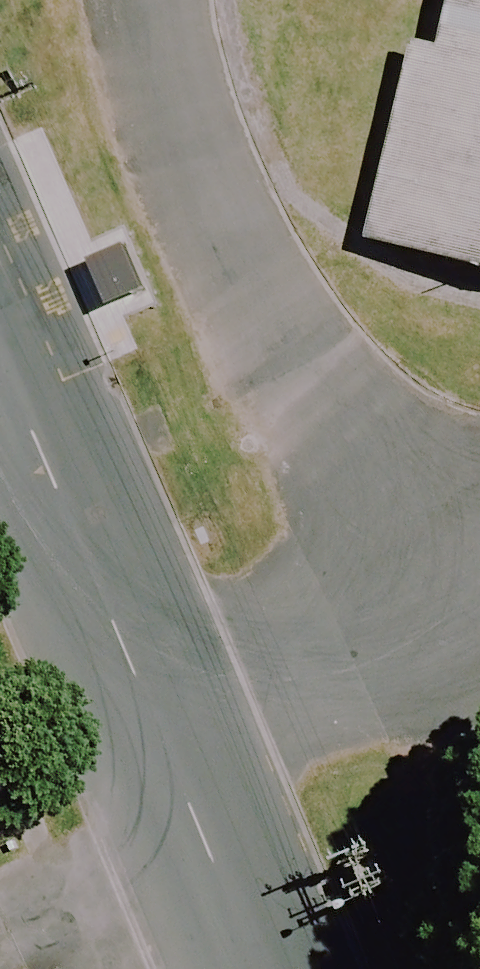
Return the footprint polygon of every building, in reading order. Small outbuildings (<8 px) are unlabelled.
[(404,253),(479,272),(479,0),(470,0),(404,253)]
